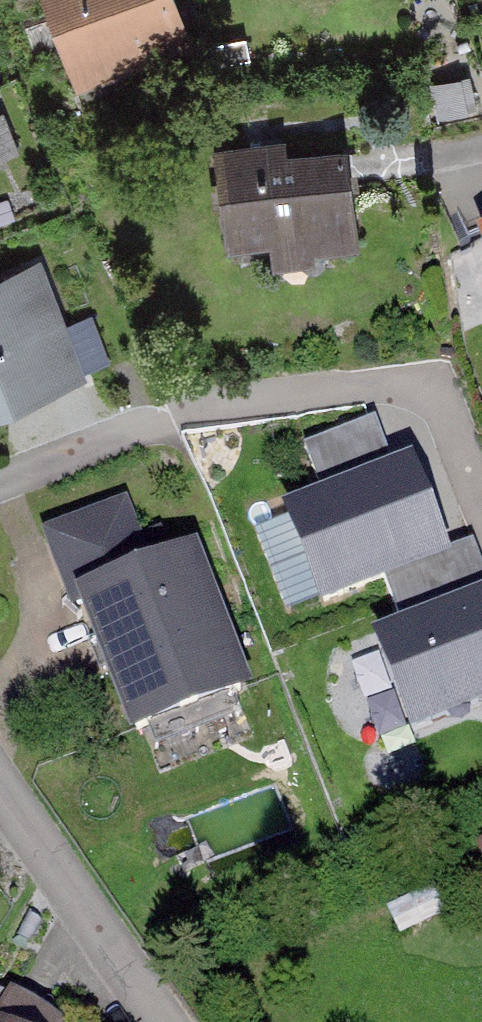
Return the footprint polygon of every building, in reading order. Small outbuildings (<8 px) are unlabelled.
[(76,92),(193,47),(177,1),(176,0),(43,0),(76,92)] [(263,139),(208,143),(217,245),(272,241),(273,256),(345,249),(336,147),(284,151),(283,137),(263,139)] [(459,216),(481,274),(481,207),(459,216)] [(0,281),(0,414),(52,394),(110,372),(90,321),(68,329),(43,264),(0,281)] [(409,451),(280,502),(322,607),(451,557),(409,451)] [(116,497),(33,532),(63,601),(143,568),(116,497)] [(143,568),(63,601),(85,660),(115,736),(237,692),(187,553),(143,568)] [(373,632),(413,732),(481,705),(481,589),(373,632)] [(2,998),(0,1001),(0,1021),(46,1021),(2,998)]
